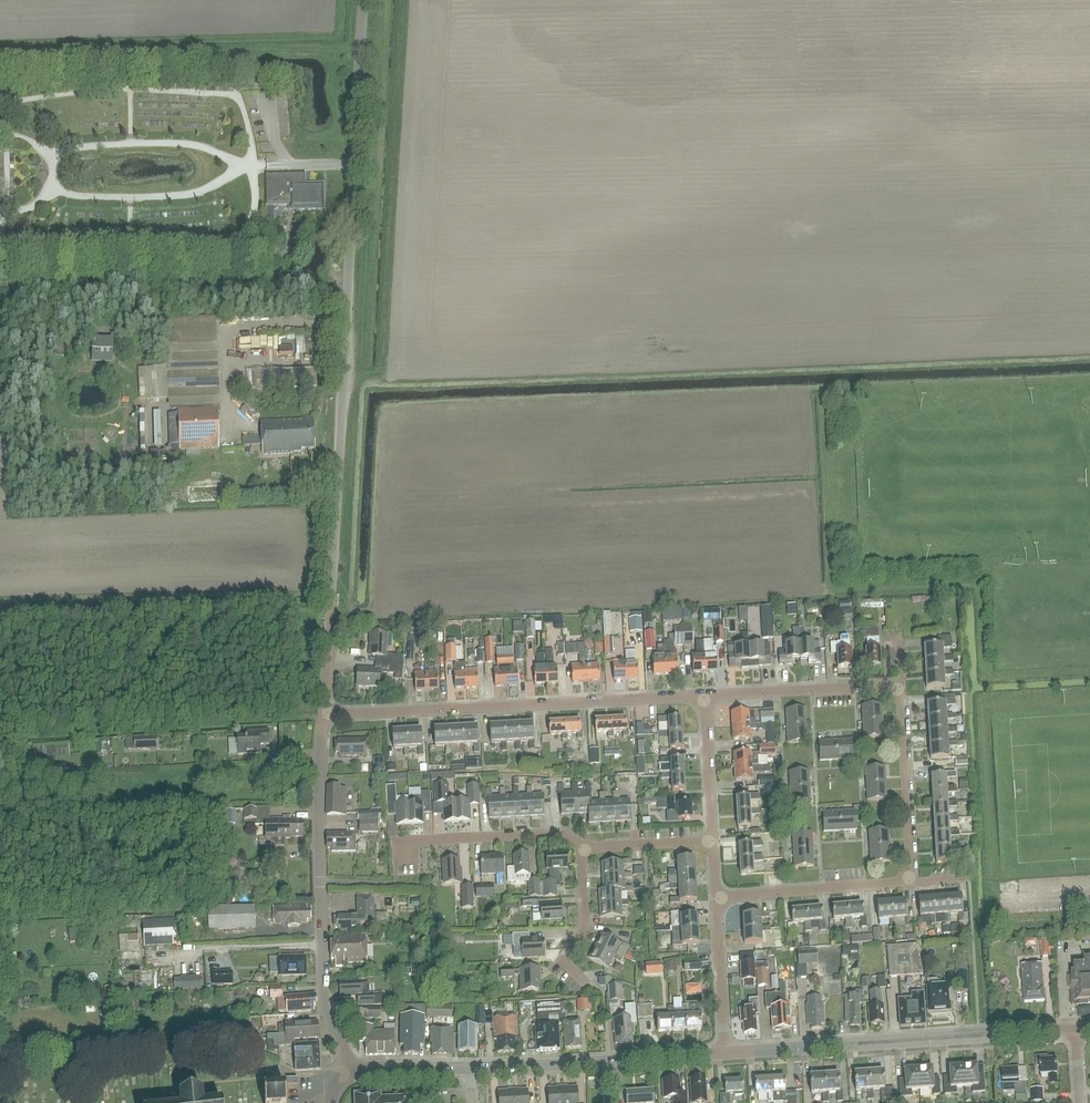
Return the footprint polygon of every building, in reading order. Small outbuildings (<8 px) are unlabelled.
[(320,209),(324,202),(323,193),(320,191),(320,187),(304,187),(303,175),(266,175),(267,204),(292,204),(292,207),(298,210),(320,209)] [(18,234),(30,234),(31,222),(19,222),(18,234)] [(296,353),(305,353),(305,335),(296,335),(296,353)] [(90,340),(89,357),(110,358),(111,341),(90,340)] [(189,386),(186,386),(186,397),(195,397),(195,389),(216,389),(216,381),(189,381),(189,386)] [(179,450),(219,448),(218,408),(178,410),(178,413),(168,414),(169,445),(179,444),(179,450)] [(153,411),(155,446),(163,445),(161,410),(153,411)] [(302,449),(315,449),(314,419),(261,421),(262,455),(288,454),(288,453),(294,453),(294,452),(302,452),(302,449)] [(162,457),(179,457),(179,445),(169,445),(162,451),(162,457)] [(859,611),(883,610),(882,601),(858,602),(859,611)] [(761,619),(771,618),(771,606),(761,607),(761,619)] [(747,622),(746,608),(738,608),(740,622),(747,622)] [(720,610),(703,610),(703,620),(721,619),(720,610)] [(644,613),(644,623),(652,623),(652,613),(644,613)] [(629,618),(630,633),(642,632),(641,617),(629,618)] [(525,631),(526,639),(535,638),(534,620),(525,621),(525,631)] [(683,628),(684,645),(692,645),(691,627),(683,628)] [(772,627),(762,628),(762,639),(772,639),(772,627)] [(675,646),(684,645),(683,628),(674,628),(675,646)] [(716,643),(724,642),(723,628),(715,628),(716,643)] [(799,629),(799,637),(800,659),(808,658),(808,662),(821,662),(820,648),(813,649),(813,641),(805,641),(805,629),(799,629)] [(878,630),(859,631),(860,640),(867,639),(867,649),(866,649),(866,657),(860,657),(860,665),(862,666),(867,666),(880,666),(879,648),(878,648),(878,644),(879,644),(879,637),(879,638),(878,630)] [(370,633),(369,655),(375,656),(375,663),(403,664),(403,655),(386,654),(387,634),(370,633)] [(750,668),(749,640),(748,640),(748,634),(741,634),(742,641),(735,641),(735,644),(728,644),(729,667),(742,666),(742,668),(750,668)] [(653,635),(645,636),(645,647),(653,647),(653,635)] [(852,667),(850,636),(848,635),(843,635),(841,637),(841,642),(831,642),(832,653),(838,653),(838,668),(852,667)] [(925,658),(942,657),(942,649),(952,648),(951,636),(938,637),(938,645),(924,646),(925,658)] [(492,637),(484,638),(486,662),(493,662),(492,644),(492,638),(492,637)] [(792,659),(800,659),(799,637),(793,637),(794,642),(785,642),(786,650),(779,651),(780,664),(793,663),(792,659)] [(604,638),(605,654),(613,654),(612,638),(610,638),(604,638)] [(749,640),(750,668),(758,667),(758,665),(771,664),(770,644),(763,644),(763,643),(755,643),(754,639),(749,640)] [(663,641),(664,645),(666,675),(677,674),(676,651),(674,651),(673,641),(663,641)] [(693,672),(705,672),(704,641),(695,642),(696,654),(692,654),(693,672)] [(717,671),(716,647),(711,647),(710,641),(704,641),(705,672),(717,671)] [(414,656),(415,643),(408,642),(407,656),(414,656)] [(587,682),(586,665),(585,665),(584,644),(565,645),(566,655),(578,655),(579,665),(571,666),(572,683),(587,682)] [(603,644),(595,644),(595,655),(603,655),(603,644)] [(456,661),(455,645),(454,645),(446,645),(445,645),(446,662),(456,661)] [(516,661),(524,661),(524,645),(515,646),(516,661)] [(653,676),(666,675),(664,645),(657,645),(658,656),(652,657),(653,676)] [(546,666),(547,684),(558,684),(557,665),(553,666),(552,648),(545,649),(546,666)] [(626,661),(625,661),(626,679),(638,679),(637,660),(636,660),(636,650),(625,651),(626,661)] [(547,684),(546,666),(544,666),(544,654),(536,655),(536,667),(533,667),(534,685),(547,684)] [(495,687),(507,686),(506,657),(496,658),(497,669),(494,669),(495,687)] [(506,657),(507,686),(518,686),(517,668),(514,668),(513,657),(506,657)] [(926,672),(943,671),(943,663),(952,662),(952,657),(942,657),(925,658),(926,672)] [(625,661),(613,662),(614,680),(626,679),(625,661)] [(358,668),(357,685),(379,686),(380,672),(394,673),(394,678),(402,679),(403,664),(375,663),(374,669),(358,668)] [(467,687),(466,669),(465,669),(465,663),(459,663),(459,665),(454,665),(455,688),(467,687)] [(586,665),(587,682),(600,682),(599,664),(586,665)] [(466,669),(467,687),(479,687),(478,669),(466,669)] [(943,671),(926,672),(927,687),(944,686),(944,676),(953,676),(953,670),(943,671)] [(426,671),(414,672),(415,690),(427,690),(426,671)] [(438,671),(426,671),(427,690),(438,689),(438,671)] [(952,682),(952,691),(961,691),(961,681),(952,682)] [(942,702),(928,703),(928,717),(946,716),(946,715),(945,706),(955,705),(955,695),(941,696),(942,702)] [(761,718),(774,718),(773,703),(765,704),(765,710),(760,710),(760,711),(761,718)] [(881,704),(862,705),(863,722),(882,720),(881,704)] [(805,708),(786,709),(787,726),(806,725),(805,708)] [(761,719),(761,718),(760,711),(749,712),(732,712),(732,726),(756,724),(755,719),(761,719)] [(946,716),(928,717),(929,731),(947,730),(946,728),(946,720),(956,719),(955,714),(946,715),(946,716)] [(669,734),(681,734),(681,719),(668,719),(668,717),(657,717),(658,723),(661,723),(661,732),(669,731),(669,734)] [(611,719),(596,720),(597,732),(609,731),(609,737),(614,737),(614,731),(612,731),(611,719)] [(626,719),(611,719),(612,731),(614,731),(624,731),(624,736),(629,736),(629,730),(627,730),(626,719)] [(882,720),(863,722),(864,738),(883,737),(882,720)] [(581,721),(565,722),(565,733),(568,733),(578,733),(578,738),(583,738),(583,733),(581,733),(581,721)] [(651,733),(650,725),(643,725),(643,721),(637,722),(638,734),(651,733)] [(565,722),(549,722),(550,734),(563,733),(563,739),(568,739),(568,733),(565,733),(565,722)] [(533,723),(518,724),(519,741),(520,741),(529,740),(530,749),(535,749),(535,740),(533,740),(533,723)] [(773,723),(765,724),(767,744),(775,744),(773,723)] [(518,724),(504,725),(505,742),(506,742),(515,741),(516,750),(521,750),(520,741),(519,741),(518,724)] [(756,724),(732,726),(733,739),(750,738),(750,731),(756,730),(756,724)] [(504,725),(490,725),(491,742),(501,742),(502,751),(507,751),(506,742),(505,742),(504,725)] [(806,725),(787,726),(788,743),(807,742),(806,725)] [(462,727),(448,728),(449,745),(451,745),(459,744),(460,753),(465,753),(465,744),(463,744),(462,727)] [(476,727),(462,727),(463,744),(465,744),(473,744),(474,753),(479,752),(479,743),(477,743),(476,727)] [(448,728),(434,728),(435,745),(445,745),(446,754),(451,754),(451,745),(449,745),(448,728)] [(947,730),(929,731),(930,745),(947,744),(947,742),(947,734),(956,733),(956,728),(946,728),(947,730)] [(421,729),(406,730),(407,747),(409,747),(417,746),(418,756),(423,755),(423,746),(421,746),(421,729)] [(247,738),(237,738),(238,754),(260,753),(259,744),(269,743),(268,730),(246,731),(247,738)] [(406,730),(392,731),(393,748),(404,747),(404,756),(409,756),(409,747),(407,747),(406,730)] [(682,749),(681,734),(669,734),(669,731),(661,732),(658,732),(658,738),(669,737),(670,749),(682,749)] [(134,750),(157,749),(157,737),(134,738),(134,750)] [(339,755),(366,755),(366,738),(338,739),(338,742),(335,742),(335,752),(339,752),(339,755)] [(853,739),(836,740),(836,759),(853,759),(853,739)] [(836,740),(819,741),(820,760),(836,759),(836,740)] [(947,744),(930,745),(931,759),(948,758),(948,747),(957,747),(957,741),(947,742),(947,744)] [(759,746),(759,753),(759,757),(764,757),(776,756),(775,745),(759,746)] [(598,748),(589,749),(590,764),(599,764),(598,748)] [(765,765),(764,757),(759,757),(759,753),(750,753),(750,752),(733,753),(734,767),(765,765)] [(956,766),(968,765),(967,757),(955,758),(956,766)] [(373,765),(368,765),(369,772),(384,771),(384,758),(373,758),(373,765)] [(671,775),(684,775),(683,760),(670,760),(670,758),(660,758),(660,764),(663,764),(663,773),(671,772),(671,775)] [(644,759),(637,759),(638,774),(645,774),(644,759)] [(770,765),(751,766),(734,767),(735,781),(752,780),(751,773),(770,772),(770,765)] [(885,767),(866,768),(867,784),(886,783),(885,767)] [(809,770),(790,771),(791,788),(810,787),(809,770)] [(684,790),(684,775),(671,775),(671,772),(663,773),(660,773),(661,779),(671,779),(672,790),(684,790)] [(946,774),(931,775),(932,790),(946,789),(946,787),(946,778),(956,778),(956,772),(945,773),(946,774)] [(775,776),(758,777),(758,786),(776,785),(775,776)] [(967,779),(959,779),(959,789),(968,789),(967,779)] [(886,783),(867,784),(868,800),(887,799),(886,783)] [(457,821),(456,801),(448,801),(448,784),(434,784),(435,802),(443,802),(444,822),(457,821)] [(456,801),(457,821),(470,820),(469,804),(479,804),(478,784),(467,785),(468,800),(456,801)] [(577,784),(572,785),(572,793),(574,793),(575,814),(589,813),(588,792),(586,792),(578,792),(577,784)] [(589,823),(603,822),(602,801),(600,801),(591,801),(591,784),(585,784),(586,792),(588,792),(589,813),(589,823)] [(387,802),(396,802),(395,785),(386,785),(387,802)] [(574,793),(572,793),(564,793),(563,785),(559,785),(559,794),(561,794),(561,796),(562,814),(575,814),(574,793)] [(346,814),(346,788),(339,788),(340,786),(327,786),(327,814),(346,814)] [(518,787),(513,788),(513,796),(515,795),(516,817),(530,816),(529,795),(527,795),(518,795),(518,787)] [(532,787),(526,787),(527,795),(529,795),(530,816),(544,816),(543,794),(532,794),(532,787)] [(810,787),(791,788),(791,805),(811,804),(810,787)] [(946,789),(932,790),(933,805),(947,804),(947,802),(946,793),(957,792),(956,787),(946,787),(946,789)] [(504,788),(499,788),(500,796),(502,796),(503,818),(516,817),(515,795),(513,796),(505,796),(504,788)] [(491,789),(486,789),(486,797),(488,797),(489,818),(503,818),(502,796),(500,796),(491,797),(491,789)] [(410,823),(410,824),(423,824),(422,807),(430,807),(429,791),(421,791),(421,796),(408,796),(409,804),(410,823)] [(618,792),(613,792),(614,800),(615,800),(616,822),(630,821),(629,799),(619,800),(618,792)] [(605,793),(599,793),(600,801),(602,801),(603,822),(616,822),(615,800),(614,800),(606,801),(605,793)] [(749,797),(736,798),(737,813),(750,812),(749,809),(749,801),(759,800),(759,794),(749,794),(749,797)] [(669,797),(638,799),(638,807),(641,806),(644,803),(657,802),(657,800),(666,800),(669,800),(669,797)] [(674,804),(674,799),(669,800),(666,800),(667,811),(668,823),(679,822),(679,819),(692,819),(691,802),(677,803),(677,804),(674,804)] [(667,809),(666,800),(657,800),(657,802),(658,809),(667,809)] [(947,804),(933,805),(934,819),(948,818),(948,816),(947,808),(957,807),(957,801),(947,802),(947,804)] [(410,823),(409,804),(396,804),(397,824),(410,823)] [(244,809),(244,820),(252,820),(252,825),(265,825),(265,837),(260,837),(260,846),(270,846),(284,846),(284,839),(291,839),(291,838),(303,838),(303,821),(291,821),(291,819),(257,819),(257,809),(244,809)] [(371,819),(383,818),(382,809),(371,809),(371,811),(370,811),(371,819)] [(750,812),(737,813),(738,828),(750,827),(750,815),(760,815),(760,809),(749,809),(750,812)] [(225,810),(225,824),(235,824),(235,810),(225,810)] [(357,812),(357,819),(371,819),(370,811),(357,812)] [(856,811),(840,812),(841,830),(857,829),(856,811)] [(840,812),(823,812),(824,831),(841,830),(840,812)] [(958,821),(958,818),(958,816),(948,816),(948,818),(934,819),(935,834),(949,833),(949,831),(948,822),(958,821)] [(359,832),(378,831),(377,819),(359,820),(359,832)] [(777,823),(768,824),(768,832),(778,831),(777,823)] [(888,829),(869,830),(870,846),(889,845),(888,829)] [(949,833),(935,834),(936,848),(950,848),(949,845),(949,836),(959,836),(959,830),(949,831),(949,833)] [(812,832),(793,833),(794,850),(813,849),(812,832)] [(331,851),(355,851),(355,833),(327,833),(327,848),(332,847),(331,851)] [(751,844),(739,845),(739,859),(752,859),(752,856),(751,847),(762,847),(762,840),(751,841),(751,844)] [(950,848),(936,848),(936,863),(950,862),(950,851),(960,850),(959,844),(949,845),(950,848)] [(889,845),(870,846),(871,863),(890,862),(889,845)] [(813,849),(794,850),(795,867),(814,866),(813,849)] [(550,881),(543,881),(544,896),(557,895),(556,881),(560,881),(559,867),(567,867),(566,852),(547,854),(547,868),(549,868),(550,881)] [(515,868),(507,868),(507,883),(528,882),(528,880),(530,880),(530,873),(529,853),(514,854),(515,868)] [(503,873),(502,854),(495,854),(495,856),(480,857),(481,874),(497,873),(498,885),(504,885),(503,873)] [(752,859),(739,859),(740,874),(753,874),(752,862),(763,861),(763,860),(762,855),(752,856),(752,859)] [(677,870),(669,870),(669,875),(678,875),(678,873),(695,872),(694,858),(677,859),(677,870)] [(623,861),(602,862),(603,875),(624,874),(624,873),(623,865),(631,864),(631,859),(623,859),(623,861)] [(444,885),(461,884),(461,869),(459,869),(458,860),(442,861),(444,885)] [(260,870),(253,875),(258,882),(265,878),(260,870)] [(230,871),(230,892),(239,892),(239,871),(230,871)] [(624,874),(603,875),(604,889),(625,887),(624,878),(632,878),(632,872),(624,873),(624,874)] [(678,884),(669,884),(669,889),(678,889),(678,887),(695,886),(695,872),(678,873),(678,875),(678,884)] [(530,880),(528,880),(528,882),(529,897),(540,897),(543,897),(543,895),(543,882),(539,883),(539,880),(530,880)] [(476,897),(493,896),(493,884),(476,885),(476,897)] [(462,908),(474,908),(474,886),(462,886),(462,908)] [(604,889),(599,889),(600,903),(621,902),(621,900),(621,892),(633,891),(632,886),(625,887),(604,889)] [(679,897),(670,898),(670,903),(679,903),(679,901),(696,901),(695,886),(678,887),(678,889),(679,897)] [(647,892),(638,893),(639,900),(647,900),(647,892)] [(961,896),(947,897),(948,915),(950,915),(958,914),(959,923),(964,922),(964,912),(962,913),(961,896)] [(947,897),(933,898),(934,916),(936,916),(945,915),(945,924),(950,923),(950,915),(948,915),(947,897)] [(537,907),(537,898),(520,899),(521,908),(537,907)] [(933,898),(918,900),(920,917),(931,916),(931,925),(936,925),(936,916),(934,916),(933,898)] [(374,924),(373,899),(357,899),(357,915),(338,916),(338,918),(334,918),(335,928),(338,928),(338,931),(359,931),(359,927),(359,925),(374,924)] [(621,902),(600,903),(600,917),(622,916),(622,906),(630,905),(629,900),(621,900),(621,902)] [(906,900),(891,902),(893,919),(895,919),(903,918),(904,927),(909,927),(908,917),(907,918),(906,900)] [(891,902),(877,903),(879,920),(889,920),(890,929),(895,928),(895,919),(893,919),(891,902)] [(542,920),(561,918),(561,904),(541,905),(541,907),(532,907),(532,915),(541,914),(542,920)] [(863,904),(848,905),(849,918),(851,918),(860,917),(861,927),(867,927),(866,917),(864,917),(863,904)] [(307,919),(311,919),(311,909),(307,909),(307,905),(273,906),(274,924),(288,924),(288,927),(300,927),(299,923),(308,923),(307,919)] [(848,905),(832,907),(834,919),(845,918),(846,929),(852,928),(851,918),(849,918),(848,905)] [(208,930),(255,928),(254,907),(208,908),(208,930)] [(821,908),(806,909),(808,922),(810,921),(819,921),(819,931),(826,930),(825,920),(823,920),(821,908)] [(806,909),(791,910),(792,923),(804,922),(805,932),(811,932),(810,921),(808,922),(806,909)] [(759,914),(742,915),(743,929),(760,928),(760,927),(759,918),(769,917),(769,912),(759,913),(759,914)] [(680,926),(671,927),(672,932),(681,932),(681,930),(698,929),(697,915),(680,916),(680,926)] [(175,927),(173,927),(172,920),(143,922),(144,946),(173,944),(172,938),(176,937),(175,927)] [(951,925),(952,933),(961,933),(961,925),(951,925)] [(760,928),(743,929),(745,943),(761,942),(760,932),(770,931),(770,926),(760,927),(760,928)] [(774,938),(783,938),(783,927),(774,927),(774,938)] [(873,941),(881,941),(880,928),(872,928),(873,941)] [(681,941),(672,941),(672,946),(682,945),(682,944),(698,944),(698,929),(681,930),(681,932),(681,941)] [(522,957),(544,956),(544,939),(529,940),(529,932),(513,933),(513,946),(513,956),(516,957),(522,957)] [(601,933),(595,946),(614,955),(615,954),(619,946),(626,950),(628,945),(620,941),(620,942),(601,933)] [(345,962),(367,961),(366,934),(335,935),(335,939),(331,940),(332,959),(336,958),(336,966),(345,965),(345,962)] [(406,945),(418,945),(417,934),(406,934),(406,945)] [(890,977),(920,974),(917,943),(887,946),(890,977)] [(1042,958),(1049,957),(1048,944),(1041,945),(1042,958)] [(595,946),(589,958),(608,967),(613,958),(620,962),(622,957),(615,954),(614,955),(595,946)] [(843,955),(859,954),(858,946),(843,947),(843,955)] [(806,965),(817,964),(816,950),(798,951),(799,966),(800,966),(800,978),(807,978),(806,965)] [(624,958),(631,961),(634,955),(627,952),(624,958)] [(753,952),(740,953),(742,981),(755,980),(755,970),(754,963),(753,952)] [(1069,978),(1070,988),(1075,988),(1076,1000),(1089,999),(1089,955),(1084,955),(1085,960),(1074,961),(1074,969),(1071,969),(1072,978),(1069,978)] [(305,975),(305,957),(279,957),(279,959),(270,959),(270,974),(279,974),(279,975),(305,975)] [(699,961),(684,962),(684,971),(700,970),(699,961)] [(676,962),(665,963),(666,972),(677,971),(676,962)] [(616,963),(613,969),(619,972),(622,966),(616,963)] [(645,976),(662,975),(661,963),(644,964),(645,976)] [(768,986),(766,969),(768,969),(768,963),(755,964),(755,970),(757,970),(758,986),(768,986)] [(1025,1003),(1045,1002),(1042,965),(1022,966),(1025,1003)] [(411,974),(411,966),(387,967),(388,975),(411,974)] [(514,968),(501,969),(501,976),(514,976),(514,975),(521,974),(521,990),(538,989),(537,975),(540,975),(539,967),(520,968),(520,969),(514,970),(514,968)] [(232,985),(232,971),(212,972),(212,985),(232,985)] [(201,976),(196,976),(181,977),(181,980),(182,991),(202,989),(201,976)] [(963,976),(956,977),(957,990),(964,989),(963,976)] [(861,978),(862,987),(870,987),(870,977),(861,978)] [(930,1011),(948,1009),(947,987),(936,987),(936,980),(928,981),(930,1011)] [(360,982),(340,983),(340,996),(357,996),(358,1005),(390,1004),(390,1000),(382,1000),(381,993),(373,993),(368,993),(368,983),(360,984),(360,982)] [(784,983),(778,984),(779,994),(781,1029),(791,1028),(790,1012),(792,1011),(792,1008),(789,1007),(789,1006),(786,1006),(785,994),(784,983)] [(609,1000),(623,999),(621,984),(608,985),(609,1000)] [(116,986),(104,987),(105,997),(116,997),(116,986)] [(281,986),(269,987),(270,999),(282,998),(281,986)] [(855,996),(846,996),(847,1023),(850,1022),(850,1026),(859,1026),(859,1004),(863,1004),(862,990),(854,990),(855,996)] [(870,1024),(884,1023),(883,1006),(882,1006),(881,990),(870,991),(871,1006),(869,1006),(870,1024)] [(922,993),(912,994),(912,999),(898,1000),(900,1027),(925,1025),(922,993)] [(313,1005),(316,1005),(315,994),(286,997),(287,1013),(314,1011),(313,1005)] [(779,994),(765,995),(766,1009),(771,1009),(772,1029),(774,1029),(775,1030),(779,1030),(780,1029),(781,1029),(779,994)] [(749,1008),(740,1009),(741,1023),(743,1023),(744,1033),(756,1032),(755,1015),(759,1015),(758,998),(748,999),(749,1008)] [(810,1004),(805,1005),(807,1026),(811,1025),(811,1030),(821,1029),(821,1024),(824,1024),(823,1003),(820,1004),(819,998),(809,999),(810,1004)] [(697,1005),(697,1002),(688,1003),(688,1005),(689,1029),(702,1029),(701,1015),(703,1015),(703,1005),(697,1005)] [(561,1013),(569,1013),(569,1003),(560,1004),(561,1013)] [(538,1025),(535,1025),(536,1051),(559,1049),(558,1024),(561,1024),(560,1004),(536,1005),(538,1025)] [(634,1033),(633,1024),(636,1024),(635,1004),(625,1005),(625,1013),(622,1013),(622,1018),(613,1018),(614,1031),(615,1031),(616,1044),(632,1043),(632,1033),(634,1033)] [(401,1005),(400,1045),(403,1045),(403,1054),(419,1054),(419,1045),(422,1045),(423,1016),(425,1016),(425,1005),(412,1005),(412,1006),(401,1005)] [(689,1029),(688,1016),(688,1005),(682,1006),(682,1010),(673,1011),(675,1030),(689,1029)] [(238,1006),(228,1007),(229,1017),(239,1016),(238,1006)] [(426,1006),(426,1018),(446,1019),(446,1028),(430,1028),(430,1042),(432,1042),(431,1055),(451,1055),(452,1056),(453,1028),(453,1018),(452,1018),(452,1006),(426,1006)] [(675,1030),(673,1011),(673,1006),(667,1006),(668,1017),(656,1018),(657,1032),(675,1030)] [(359,1019),(381,1017),(380,1007),(359,1008),(359,1019)] [(484,1025),(484,1007),(476,1007),(476,1025),(484,1025)] [(515,1039),(517,1039),(516,1017),(508,1017),(507,1012),(497,1013),(497,1018),(493,1018),(494,1040),(497,1040),(497,1053),(515,1052),(515,1039)] [(565,1049),(581,1048),(580,1020),(564,1021),(565,1049)] [(294,1035),(294,1039),(318,1037),(317,1022),(285,1024),(286,1034),(286,1035),(294,1035)] [(366,1055),(395,1054),(395,1030),(372,1031),(372,1025),(359,1025),(359,1041),(366,1042),(366,1055)] [(476,1050),(477,1025),(458,1025),(457,1050),(476,1050)] [(295,1046),(295,1045),(294,1039),(294,1035),(286,1035),(286,1034),(279,1035),(267,1035),(267,1040),(274,1040),(274,1047),(295,1046)] [(295,1045),(295,1046),(296,1071),(320,1070),(319,1044),(295,1045)] [(1047,1056),(1036,1057),(1037,1067),(1040,1067),(1041,1075),(1049,1074),(1049,1084),(1057,1084),(1057,1073),(1058,1073),(1057,1059),(1048,1060),(1047,1056)] [(963,1066),(964,1087),(972,1086),(973,1093),(985,1092),(984,1077),(978,1077),(977,1065),(963,1066)] [(956,1087),(964,1087),(963,1066),(949,1067),(950,1079),(944,1079),(944,1094),(957,1094),(956,1087)] [(918,1069),(920,1089),(933,1088),(934,1095),(940,1095),(939,1080),(933,1080),(932,1068),(918,1069)] [(1019,1068),(1002,1069),(1004,1092),(1016,1092),(1016,1096),(1026,1095),(1026,1082),(1019,1083),(1019,1068)] [(911,1090),(920,1089),(918,1069),(904,1070),(905,1082),(899,1082),(900,1097),(912,1096),(911,1090)] [(883,1071),(869,1072),(870,1089),(872,1089),(881,1088),(882,1102),(895,1102),(894,1088),(885,1089),(883,1071)] [(869,1072),(854,1073),(856,1090),(867,1090),(868,1100),(873,1099),(872,1089),(870,1089),(869,1072)] [(839,1074),(824,1075),(826,1092),(828,1092),(836,1092),(837,1102),(843,1101),(842,1091),(840,1091),(839,1074)] [(824,1075),(810,1076),(811,1093),(822,1093),(823,1102),(829,1102),(828,1092),(826,1092),(824,1075)] [(706,1102),(704,1077),(689,1078),(691,1102),(700,1102),(706,1102)] [(774,1102),(788,1102),(796,1102),(795,1091),(785,1091),(784,1077),(770,1078),(771,1092),(773,1092),(774,1102)] [(774,1102),(773,1092),(771,1092),(770,1078),(755,1079),(756,1094),(767,1093),(768,1102),(770,1102),(774,1102)] [(662,1081),(663,1099),(672,1098),(672,1102),(687,1102),(686,1094),(680,1095),(679,1080),(662,1081)] [(720,1094),(720,1102),(730,1102),(730,1094),(734,1094),(734,1096),(743,1095),(742,1080),(725,1081),(726,1093),(720,1094)] [(562,1087),(563,1102),(578,1102),(577,1086),(562,1087)] [(263,1088),(265,1102),(286,1102),(285,1087),(263,1088)] [(548,1088),(549,1102),(563,1102),(562,1087),(548,1088)] [(1033,1101),(1044,1101),(1043,1087),(1032,1088),(1033,1101)] [(499,1102),(513,1102),(513,1089),(498,1090),(499,1102)] [(513,1089),(513,1102),(528,1102),(527,1089),(513,1089)] [(423,1091),(424,1102),(437,1102),(436,1090),(423,1091)] [(654,1091),(626,1092),(626,1102),(655,1102),(654,1091)] [(202,1095),(203,1095),(202,1094),(201,1094),(201,1093),(200,1093),(181,1096),(181,1095),(180,1095),(180,1096),(179,1096),(179,1098),(180,1102),(203,1102),(202,1095)] [(354,1094),(354,1102),(404,1102),(404,1096),(380,1098),(380,1093),(354,1094)]
